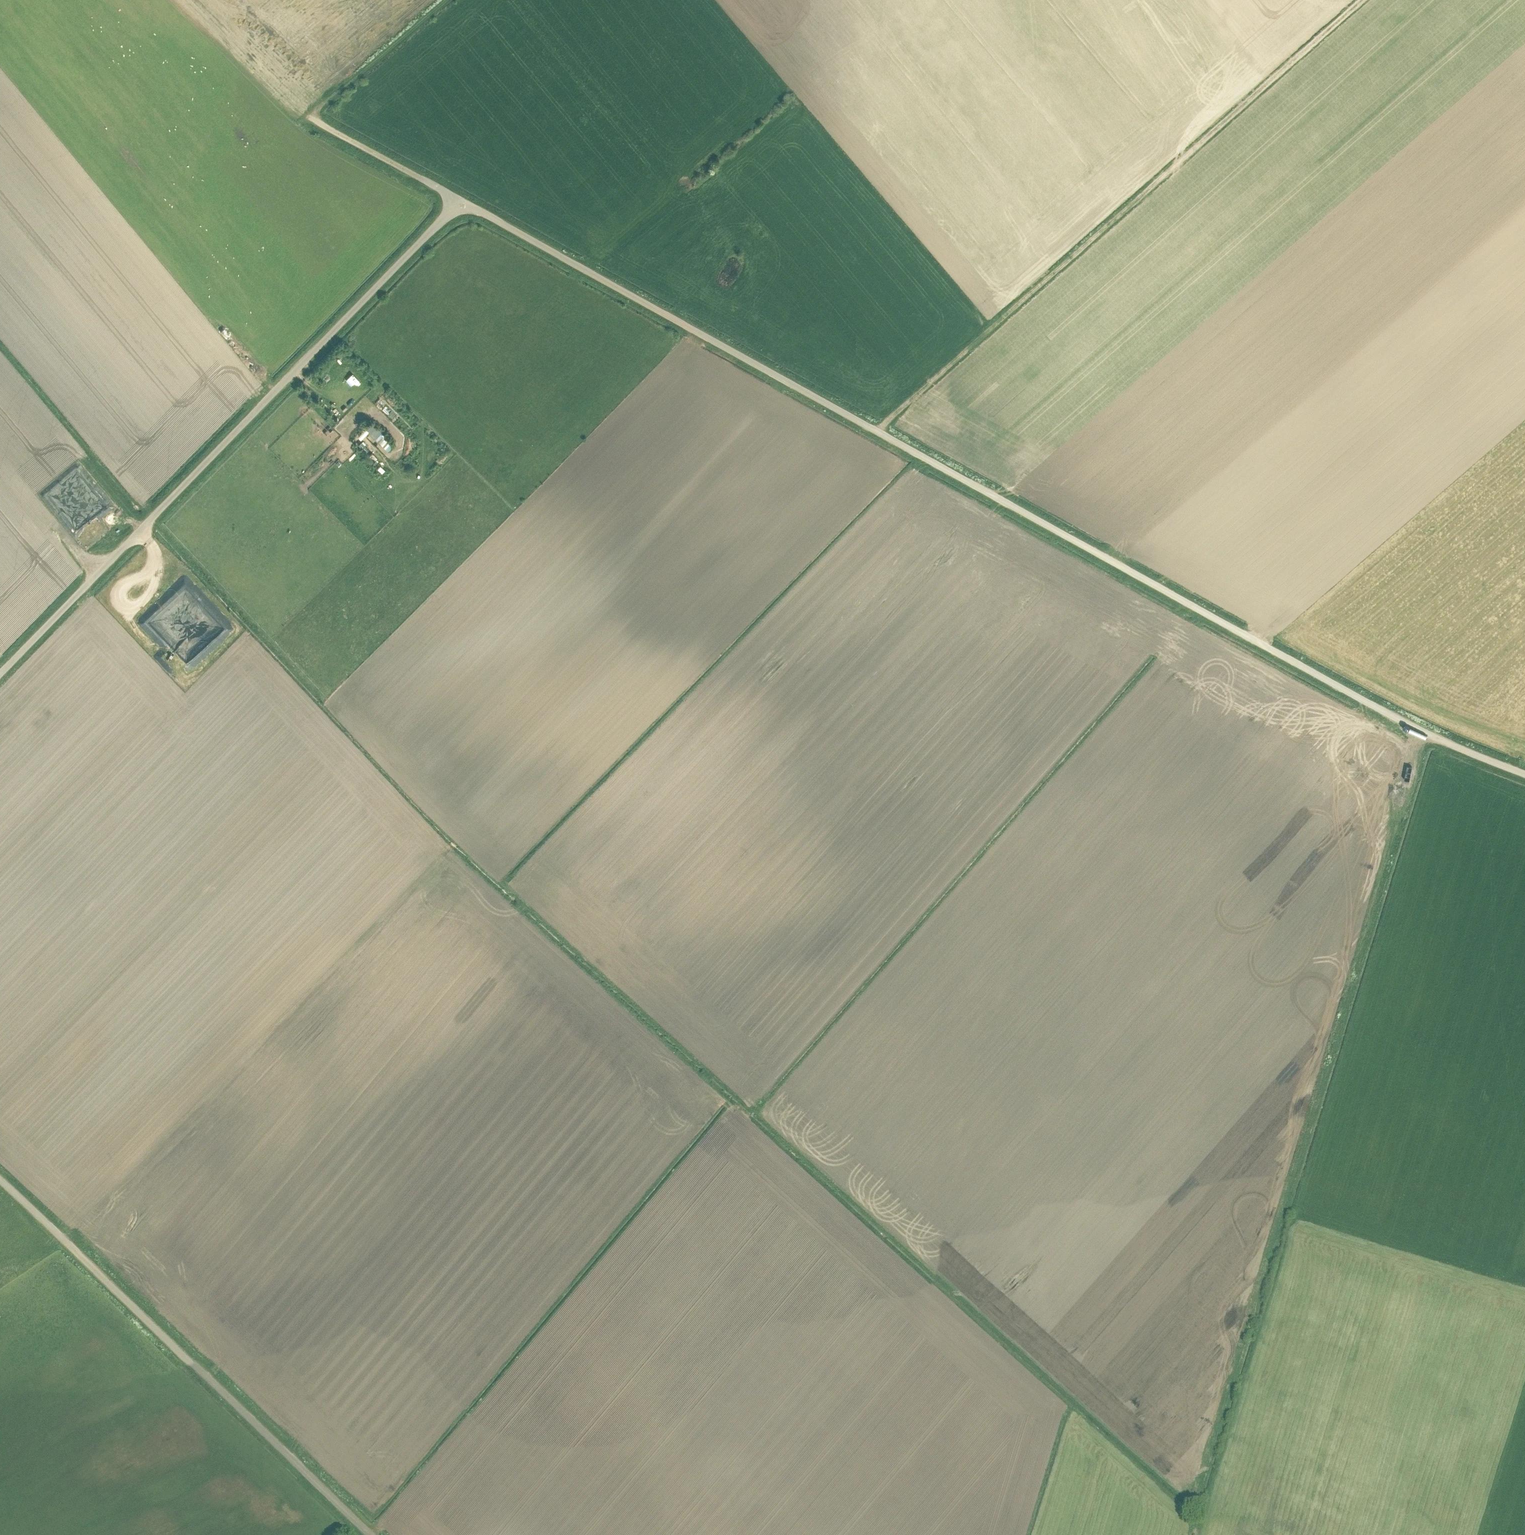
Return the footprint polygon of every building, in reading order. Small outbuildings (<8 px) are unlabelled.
[(241,335),(234,342),(248,359),(256,352),(241,335)] [(320,424),(326,430),(334,423),(327,417),(320,424)] [(371,433),(377,427),(371,422),(365,428),(371,433)] [(383,444),(393,448),(395,441),(386,437),(383,444)] [(186,656),(225,638),(225,637),(230,635),(215,604),(205,609),(209,616),(175,632),(178,639),(186,656)]
